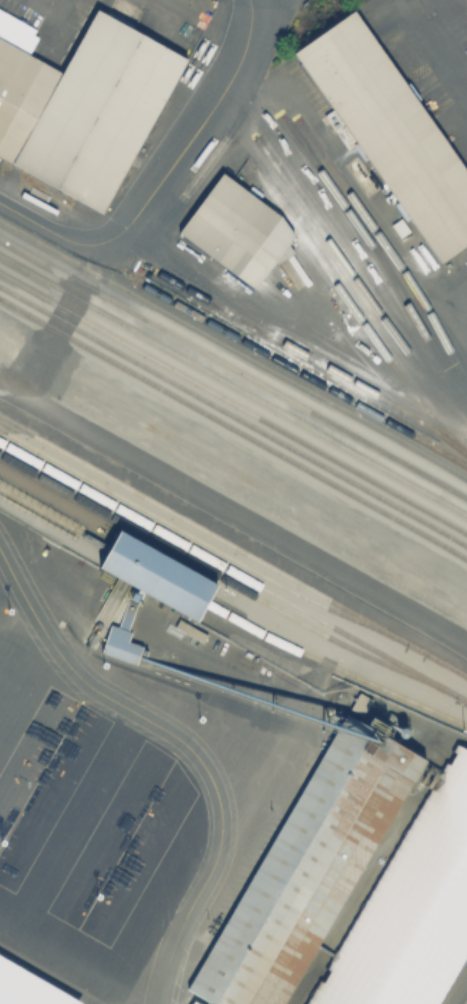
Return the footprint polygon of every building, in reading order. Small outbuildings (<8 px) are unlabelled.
[(103,214),(0,157),(0,38),(63,73),(98,9),(189,60),(103,214)] [(355,13),(466,171),(466,245),(441,263),(295,57),(355,13)] [(237,189),(293,234),(248,289),(192,244),(237,189)] [(116,529),(216,580),(205,601),(195,620),(96,569),(107,548),(116,529)] [(424,765),(286,1003),(206,1003),(185,992),(343,718),(424,765)] [(455,745),(466,752),(466,954),(438,1003),(305,1003),(455,745)] [(0,960),(75,1003),(0,1003),(0,960)]
